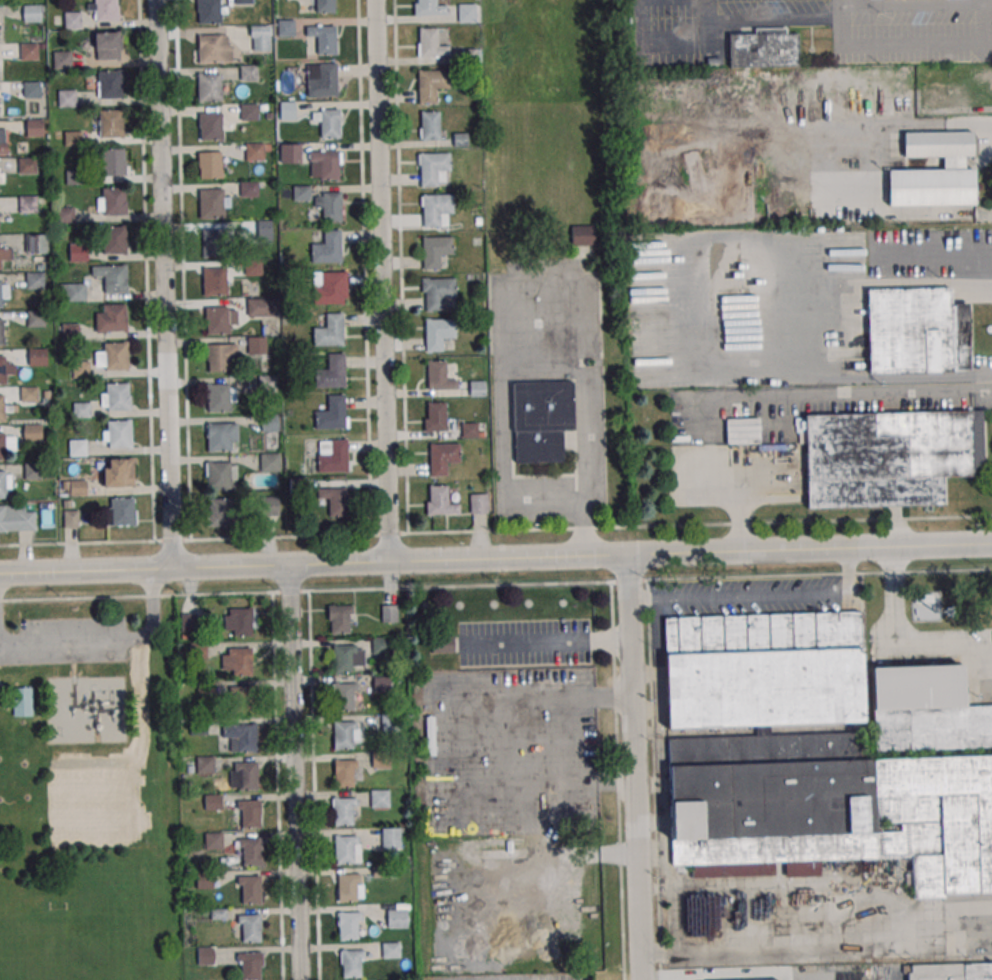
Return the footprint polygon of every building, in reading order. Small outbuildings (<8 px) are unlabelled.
[(95,20),(94,0),(117,0),(117,19),(95,20)] [(198,23),(198,0),(220,0),(221,22),(198,23)] [(316,14),(315,0),(334,0),(334,13),(316,14)] [(418,17),(417,0),(435,0),(435,6),(447,6),(447,16),(418,17)] [(476,3),(456,3),(456,22),(476,22),(476,3)] [(22,7),(40,6),(41,22),(23,22),(22,7)] [(62,14),(80,14),(81,29),(63,30),(62,14)] [(294,20),(278,21),(278,36),(295,35),(294,20)] [(250,25),(250,50),(270,50),(270,25),(250,25)] [(335,56),(317,56),(316,38),(305,38),(305,28),(334,27),(335,56)] [(419,29),(437,29),(437,47),(449,46),(449,56),(419,57),(419,29)] [(798,34),(787,34),(787,30),(729,30),(729,67),(799,67),(798,34)] [(95,33),(117,33),(118,58),(96,59),(95,33)] [(198,35),(220,35),(221,61),(199,61),(198,35)] [(19,45),(37,44),(38,60),(20,61),(19,45)] [(53,54),(71,53),(71,69),(53,69),(53,54)] [(336,64),(304,64),(304,96),(336,96),(336,64)] [(240,66),(257,66),(257,81),(240,82),(240,66)] [(99,72),(121,71),(122,97),(99,98),(99,72)] [(418,73),(448,72),(448,89),(435,90),(435,104),(419,104),(418,73)] [(197,75),(219,75),(220,101),(198,101),(197,75)] [(22,83),(40,82),(40,98),(23,98),(22,83)] [(58,92),(76,91),(76,107),(58,107),(58,92)] [(278,103),(295,102),(296,118),(278,118),(278,103)] [(240,106),(258,106),(258,121),(240,121),(240,106)] [(99,111),(121,110),(122,136),(100,137),(99,111)] [(311,110),(311,123),(320,123),(320,138),(339,138),(339,110),(311,110)] [(420,140),(440,140),(440,111),(420,111),(420,140)] [(199,113),(221,113),(222,138),(199,139),(199,113)] [(25,121),(43,121),(43,136),(25,137),(25,121)] [(888,205),(977,204),(976,168),(966,168),(966,156),(975,156),(975,131),(903,132),(904,157),(943,156),(943,169),(888,170),(888,205)] [(63,132),(81,132),(82,148),(64,148),(63,132)] [(467,145),(467,133),(454,133),(454,145),(467,145)] [(279,163),(300,163),(300,143),(279,143),(279,163)] [(245,144),(262,144),(263,159),(245,160),(245,144)] [(102,149),(124,149),(125,174),(103,175),(102,149)] [(198,152),(221,152),(221,177),(199,178),(198,152)] [(338,180),(320,181),(320,162),(308,163),(308,153),(338,152),(338,180)] [(420,155),(449,154),(450,172),(437,172),(437,186),(421,187),(420,155)] [(18,159),(35,159),(36,174),(18,175),(18,159)] [(65,171),(83,171),(84,186),(66,187),(65,171)] [(240,182),(257,182),(258,198),(240,198),(240,182)] [(103,188),(125,187),(126,213),(104,214),(103,188)] [(293,187),(310,187),(311,202),(293,202),(293,187)] [(199,189),(223,188),(224,218),(200,219),(199,189)] [(342,192),(314,192),(314,210),(322,210),(322,221),(342,221),(342,192)] [(422,197),(452,196),(453,213),(439,214),(440,228),(423,229),(422,197)] [(18,198),(36,197),(37,213),(19,214),(18,198)] [(55,208),(73,207),(73,223),(56,224),(55,208)] [(257,242),(272,242),(272,220),(257,220),(257,242)] [(103,228),(125,227),(126,253),(104,254),(103,228)] [(340,230),(341,261),(311,262),(311,244),(324,244),(323,230),(340,230)] [(202,231),(224,231),(225,256),(202,257),(202,231)] [(27,235),(45,235),(45,250),(28,251),(27,235)] [(422,239),(452,238),(452,255),(439,256),(439,270),(423,270),(422,239)] [(12,260),(12,242),(0,242),(0,271),(1,271),(1,260),(12,260)] [(69,246),(86,245),(87,261),(69,262),(69,246)] [(244,261),(261,260),(262,276),(244,276),(244,261)] [(104,266),(126,265),(127,291),(105,292),(104,266)] [(203,269),(225,269),(226,295),(203,295),(203,269)] [(312,303),(347,303),(347,272),(312,272),(312,303)] [(26,274),(43,274),(44,290),(26,290),(26,274)] [(425,281),(454,280),(455,297),(442,298),(442,312),(426,312),(425,281)] [(8,308),(8,281),(0,281),(0,308),(8,308)] [(257,295),(257,282),(248,282),(248,295),(257,295)] [(67,285),(85,285),(85,301),(68,301),(67,285)] [(969,371),(968,302),(951,302),(951,288),(868,289),(869,372),(969,371)] [(247,301),(265,300),(265,316),(248,316),(247,301)] [(103,305),(125,305),(126,330),(104,331),(103,305)] [(206,308),(228,307),(229,333),(206,333),(206,308)] [(342,311),(343,345),(313,346),(312,327),(326,327),(326,311),(342,311)] [(26,312),(44,312),(45,327),(27,328),(26,312)] [(425,322),(454,321),(455,338),(442,339),(442,353),(426,354),(425,322)] [(62,325),(79,325),(80,341),(62,341),(62,325)] [(248,339),(265,339),(265,354),(248,355),(248,339)] [(105,343),(127,342),(128,368),(106,369),(105,343)] [(206,345),(229,344),(229,370),(207,371),(206,345)] [(28,351),(46,350),(47,366),(29,366),(28,351)] [(344,353),(345,387),(314,387),(314,369),(328,369),(327,353),(344,353)] [(446,361),(427,361),(427,390),(457,390),(457,379),(446,379),(446,361)] [(72,364),(90,363),(91,379),(73,379),(72,364)] [(259,392),(277,392),(277,375),(259,375),(259,392)] [(485,396),(485,381),(470,381),(470,396),(485,396)] [(513,384),(572,382),(574,431),(562,432),(563,462),(515,464),(513,384)] [(107,384),(129,383),(130,409),(107,409),(107,384)] [(206,385),(229,384),(229,410),(207,411),(206,385)] [(20,388),(38,388),(38,403),(20,404),(20,388)] [(8,422),(8,404),(5,404),(5,395),(0,395),(0,422),(8,422)] [(345,428),(345,395),(325,395),(325,410),(314,410),(314,428),(345,428)] [(446,402),(424,402),(424,431),(446,431),(446,402)] [(72,404),(90,403),(90,419),(72,419),(72,404)] [(806,416),(808,508),(945,504),(945,476),(972,475),(970,411),(806,416)] [(261,432),(277,432),(277,417),(261,417),(261,432)] [(108,421),(130,421),(131,446),(109,447),(108,421)] [(207,424),(230,423),(230,449),(208,450),(207,424)] [(461,438),(478,438),(478,423),(461,423),(461,438)] [(23,426),(41,425),(41,441),(24,441),(23,426)] [(6,461),(6,450),(15,450),(15,433),(0,433),(0,461),(6,461)] [(317,471),(348,471),(348,440),(317,440),(317,471)] [(69,441),(86,441),(87,456),(69,457),(69,441)] [(460,464),(460,444),(429,444),(429,475),(448,475),(448,464),(460,464)] [(260,453),(260,471),(279,471),(279,453),(260,453)] [(110,460),(132,460),(133,486),(104,487),(103,468),(110,468),(110,460)] [(207,463),(229,463),(230,489),(207,489),(207,463)] [(24,465),(41,465),(42,480),(24,481),(24,465)] [(11,498),(11,470),(0,471),(0,498),(11,498)] [(69,482),(86,481),(87,497),(69,497),(69,482)] [(447,486),(426,486),(426,514),(459,514),(459,505),(447,505),(447,486)] [(347,488),(317,488),(317,500),(328,500),(328,515),(347,515),(347,488)] [(470,494),(470,513),(488,513),(487,494),(470,494)] [(262,496),(262,518),(279,518),(279,496),(262,496)] [(111,499),(133,498),(134,524),(112,525),(111,499)] [(209,499),(231,499),(232,525),(209,525),(209,499)] [(35,530),(0,531),(0,505),(17,504),(18,508),(25,508),(25,512),(34,511),(35,530)] [(64,528),(78,528),(78,511),(64,511),(64,528)] [(330,606),(353,605),(353,613),(348,614),(349,633),(331,634),(330,606)] [(381,605),(398,605),(398,622),(381,622),(381,605)] [(232,608),(252,608),(252,635),(233,636),(232,608)] [(664,617),(860,610),(863,722),(667,729),(664,617)] [(180,614),(197,613),(197,630),(180,630),(180,614)] [(453,636),(432,636),(432,652),(453,652),(453,636)] [(372,638),(389,637),(389,654),(372,654),(372,638)] [(190,642),(206,642),(207,659),(190,659),(190,642)] [(333,646),(356,645),(356,653),(351,653),(352,672),(334,673),(333,646)] [(231,648),(251,648),(252,675),(232,675),(231,648)] [(873,750),(991,748),(991,705),(962,706),(962,665),(871,667),(873,750)] [(373,676),(390,676),(390,692),(373,693),(373,676)] [(334,684),(357,683),(357,691),(353,691),(353,711),(335,711),(334,684)] [(32,716),(32,686),(13,686),(13,716),(32,716)] [(232,687),(252,686),(253,713),(233,714),(232,687)] [(381,715),(398,714),(398,731),(382,731),(381,715)] [(333,722),(356,721),(357,729),(352,730),(353,749),(334,750),(333,722)] [(237,725),(256,724),(257,751),(237,752),(237,725)] [(372,752),(389,751),(389,768),(372,768),(372,752)] [(197,757),(214,756),(214,773),(197,773),(197,757)] [(335,761),(358,760),(358,768),(353,768),(354,787),(336,788),(335,761)] [(237,763),(257,762),(258,789),(238,790),(237,763)] [(370,790),(387,790),(388,807),(371,807),(370,790)] [(204,794),(221,794),(222,810),(205,811),(204,794)] [(333,799),(356,798),(356,806),(352,806),(352,825),(334,826),(333,799)] [(241,800),(260,800),(261,827),(241,827),(241,800)] [(382,828),(398,828),(399,845),(382,845),(382,828)] [(205,833),(222,833),(222,849),(206,850),(205,833)] [(334,837),(357,836),(358,844),(353,844),(354,864),(335,864),(334,837)] [(242,839),(262,839),(262,866),(243,866),(242,839)] [(195,872),(212,871),(213,888),(196,888),(195,872)] [(337,875),(360,874),(360,882),(356,882),(356,901),(338,902),(337,875)] [(241,877),(261,876),(261,904),(242,904),(241,877)] [(387,911),(404,910),(404,927),(387,927),(387,911)] [(338,913),(361,912),(362,920),(357,920),(358,939),(339,940),(338,913)] [(242,915),(261,915),(262,942),(242,942),(242,915)] [(382,942),(399,942),(399,959),(382,959),(382,942)] [(197,948),(214,948),(214,964),(198,965),(197,948)] [(342,951),(365,950),(365,958),(360,958),(361,978),(343,978),(342,951)] [(260,954),(261,979),(241,979),(241,955),(260,954)] [(911,965),(991,963),(991,979),(912,979),(911,965)]
